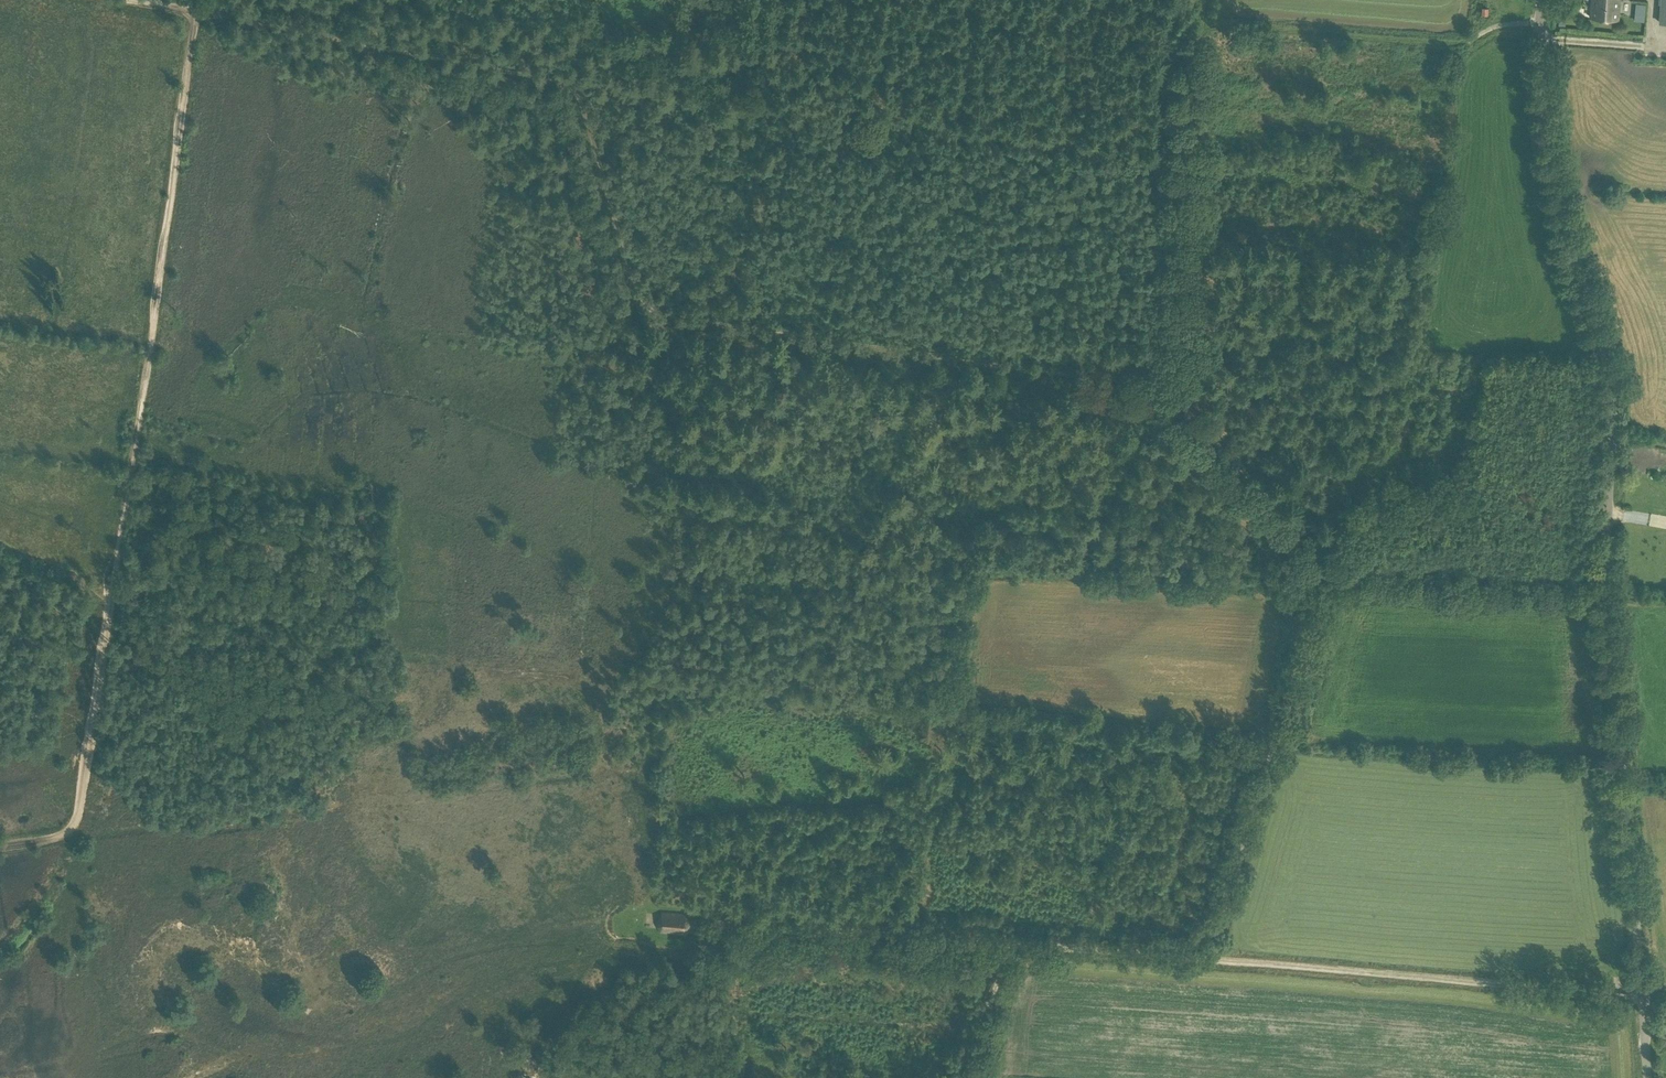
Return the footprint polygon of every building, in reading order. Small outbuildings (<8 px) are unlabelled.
[(1590,17),(1619,19),(1621,0),(1592,0),(1590,17)] [(663,928),(689,930),(691,924),(692,917),(690,911),(665,909),(661,914),(661,922),(663,928)]
